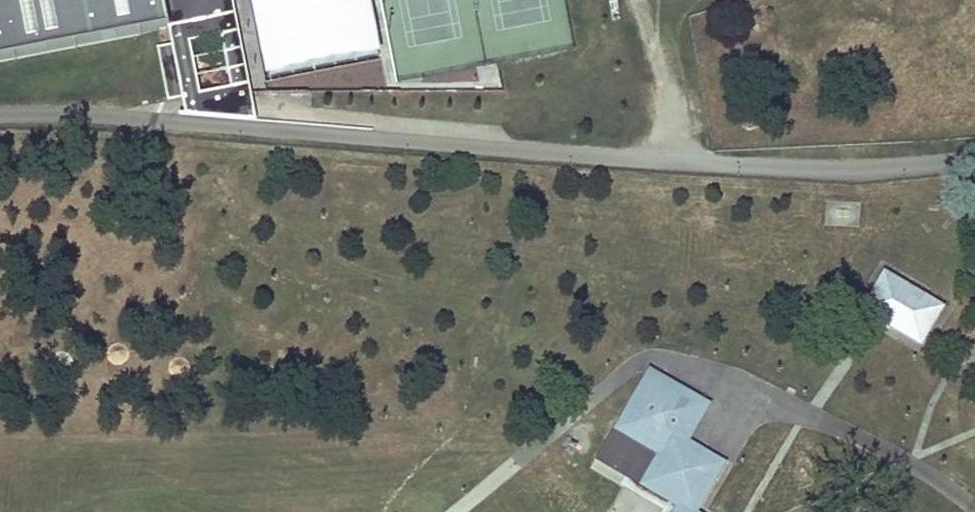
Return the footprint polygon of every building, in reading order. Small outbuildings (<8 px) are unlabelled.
[(72,48),(146,33),(169,29),(172,28),(166,0),(0,0),(0,62),(72,48)] [(172,28),(194,24),(236,16),(253,13),(250,0),(166,0),(172,28)] [(257,121),(252,94),(236,16),(194,24),(172,28),(169,29),(172,45),(174,44),(184,98),(183,98),(186,114),(257,121)] [(172,45),(158,48),(168,101),(183,98),(184,98),(174,44),(172,45)] [(921,343),(932,325),(942,307),(886,273),(864,310),(921,343)] [(688,394),(668,383),(666,386),(659,382),(661,378),(651,373),(618,428),(660,454),(643,484),(679,506),(676,511),(694,511),(722,464),(685,441),(707,405),(688,394)] [(660,454),(618,428),(601,459),(627,475),(643,484),(660,454)] [(643,484),(636,495),(662,511),(661,511),(676,511),(679,506),(643,484)]
